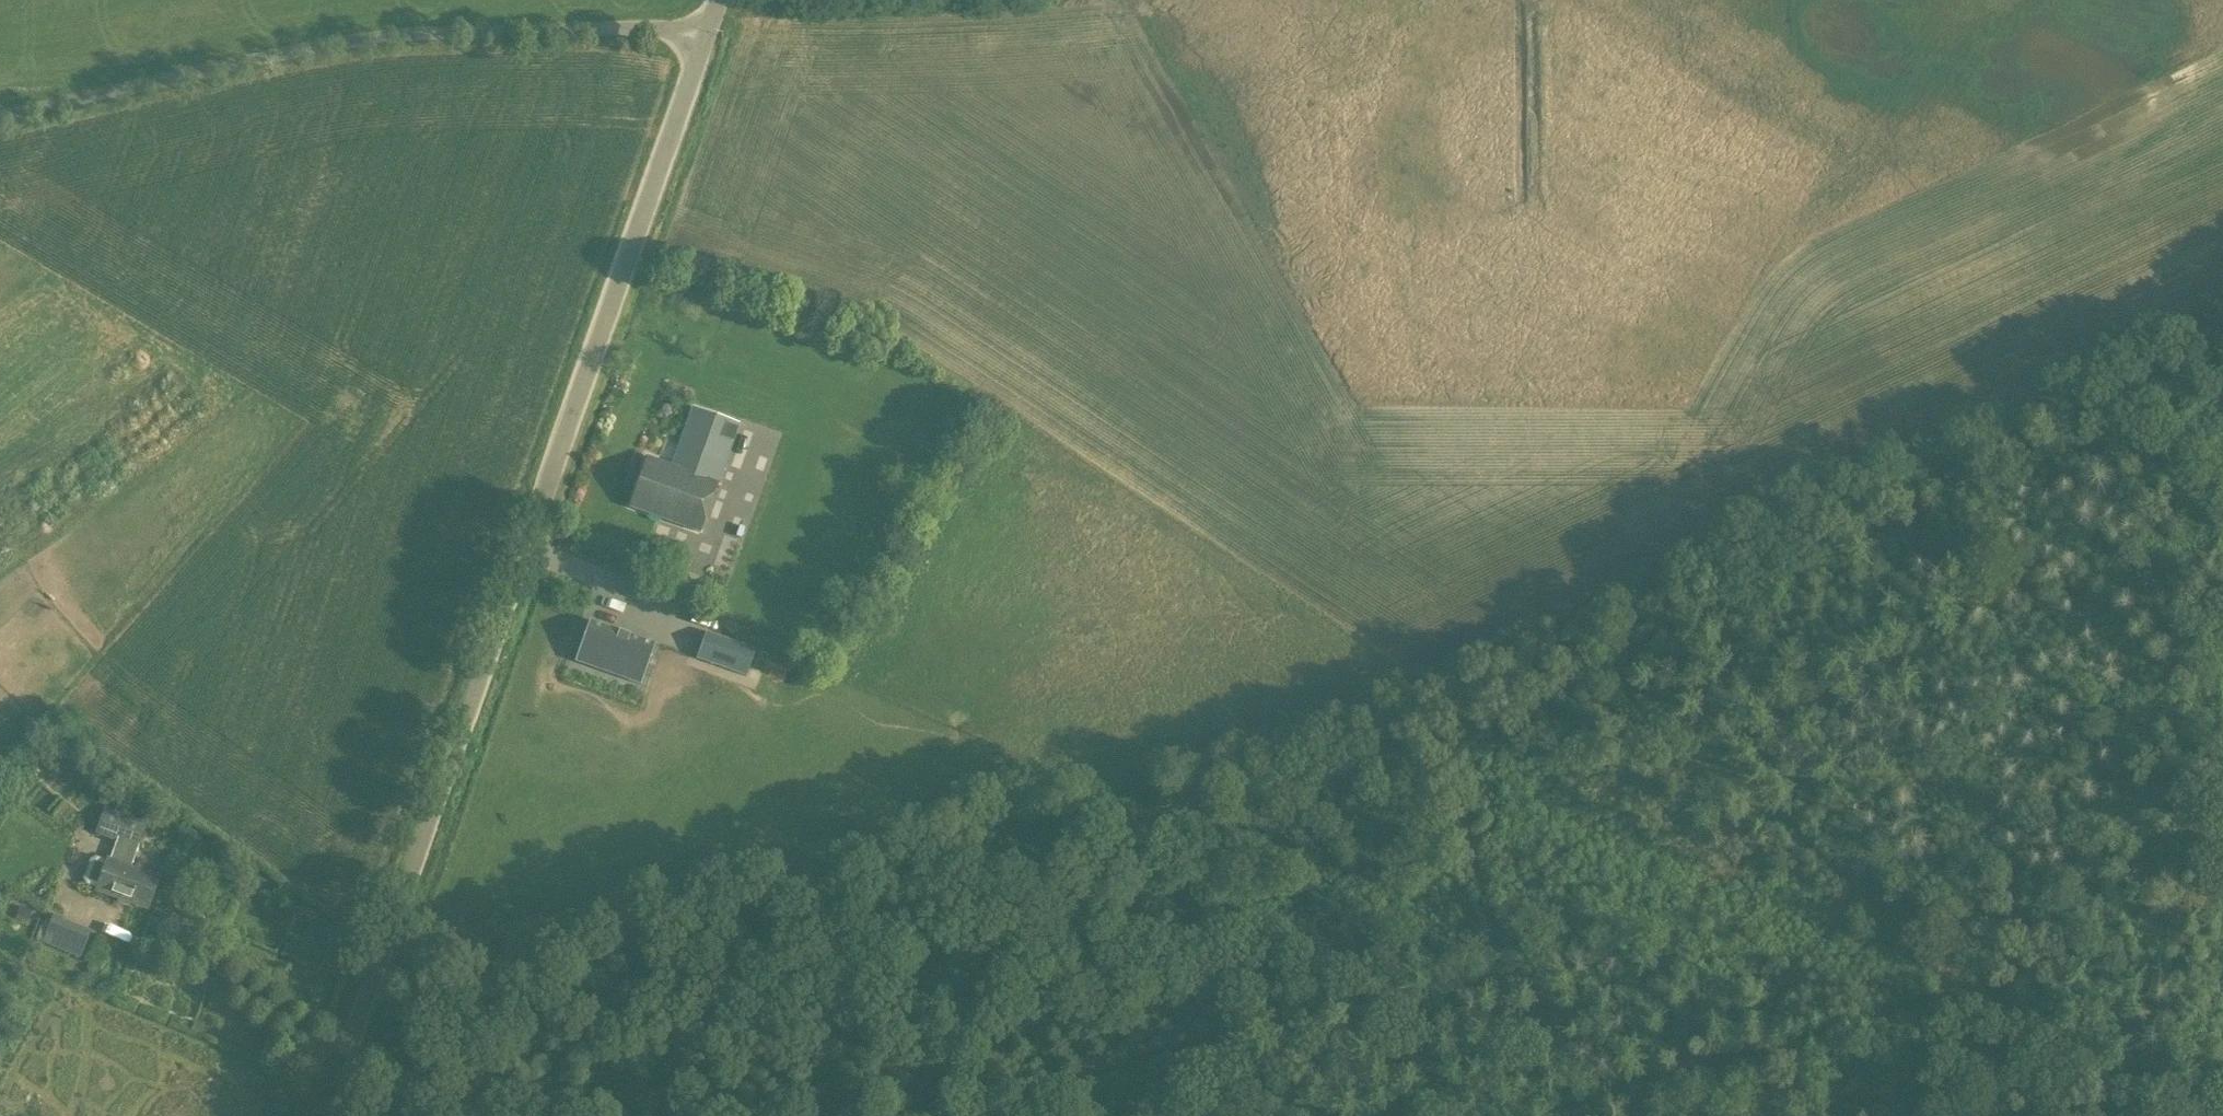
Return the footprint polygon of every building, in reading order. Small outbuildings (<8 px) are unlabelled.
[(715,341),(671,466),(648,458),(630,507),(700,532),(716,488),(779,510),(825,381),(715,341)] [(693,660),(746,673),(754,643),(700,630),(693,660)] [(692,691),(613,659),(596,700),(628,714),(631,705),(676,723),(692,691)] [(94,834),(137,849),(146,822),(104,807),(94,834)] [(107,860),(107,861),(95,857),(89,860),(83,879),(86,884),(98,888),(97,891),(147,908),(158,877),(107,860)] [(49,921),(42,943),(81,955),(87,932),(49,921)] [(448,962),(458,965),(461,957),(451,954),(448,962)]
